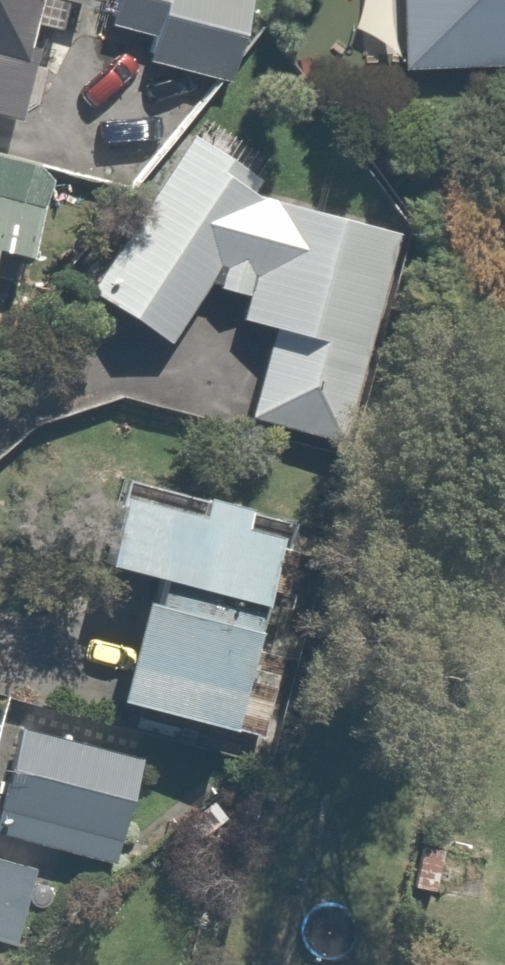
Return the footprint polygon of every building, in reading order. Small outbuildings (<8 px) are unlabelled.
[(24,22),(45,27),(52,0),(0,0),(0,113),(24,22)] [(99,24),(143,33),(136,64),(230,85),(249,0),(105,0),(99,24)] [(504,63),(504,0),(405,0),(406,67),(504,63)] [(253,183),(178,134),(79,289),(154,337),(188,285),(239,296),(231,331),(260,337),(244,408),(334,427),(378,229),(379,223),(246,194),(253,183)] [(22,261),(44,174),(0,163),(0,255),(22,261)] [(232,507),(173,493),(169,512),(89,492),(72,561),(240,602),(257,533),(228,526),(232,507)] [(239,607),(120,577),(89,699),(208,729),(239,607)] [(6,723),(0,742),(0,839),(99,866),(129,758),(6,723)] [(0,865),(0,938),(14,942),(32,873),(0,865)]
